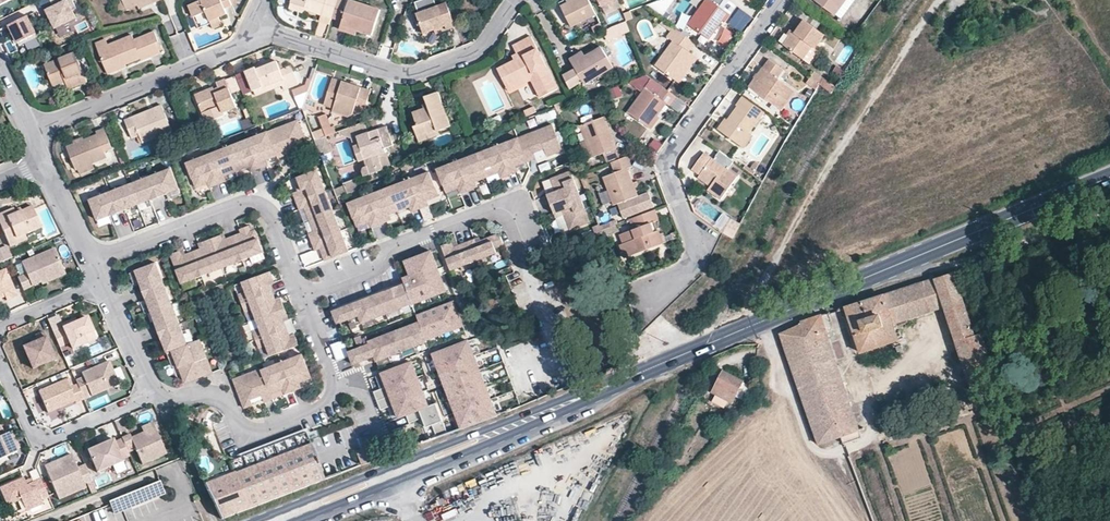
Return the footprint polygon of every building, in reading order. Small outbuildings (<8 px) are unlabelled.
[(56,7),(49,11),(57,28),(77,18),(73,9),(76,8),(73,0),(52,0),(56,7)] [(125,6),(123,0),(116,0),(119,8),(125,6)] [(225,6),(232,3),(232,1),(232,0),(198,0),(189,4),(194,15),(207,10),(212,21),(212,22),(221,19),(220,15),(227,12),(225,6)] [(337,0),(292,0),(290,8),(303,12),(304,9),(321,14),(332,18),(337,0)] [(352,0),(349,0),(341,24),(358,31),(371,35),(379,9),(352,0)] [(450,10),(447,3),(437,6),(435,0),(418,0),(415,1),(419,12),(417,13),(424,33),(435,29),(446,26),(447,29),(455,26),(450,10)] [(588,0),(571,0),(566,2),(566,1),(560,4),(571,27),(596,15),(588,0)] [(816,3),(833,16),(845,0),(818,0),(816,3)] [(556,7),(551,11),(559,22),(564,18),(556,7)] [(726,11),(729,7),(702,7),(689,25),(710,39),(724,20),(727,22),(732,16),(726,11)] [(740,8),(729,24),(743,33),(753,17),(740,8)] [(194,15),(199,26),(212,21),(207,10),(194,15)] [(630,12),(624,14),(626,21),(633,18),(630,12)] [(330,24),(332,18),(321,14),(320,17),(319,20),(330,24)] [(28,17),(11,26),(21,46),(38,38),(28,17)] [(663,20),(660,24),(672,32),(675,29),(663,20)] [(783,46),(802,60),(811,48),(814,50),(824,36),(803,21),(794,34),(792,33),(783,46)] [(604,29),(601,23),(592,26),(595,32),(604,29)] [(606,28),(608,38),(629,32),(627,23),(606,28)] [(356,34),(358,31),(341,24),(339,28),(356,34)] [(668,38),(673,41),(663,55),(655,66),(675,81),(693,56),(689,53),(695,44),(675,29),(672,32),(668,38)] [(154,32),(133,41),(131,36),(108,45),(97,50),(106,71),(124,64),(125,66),(141,59),(141,61),(161,53),(157,43),(159,42),(154,32)] [(497,68),(507,86),(529,74),(540,95),(557,87),(556,84),(542,57),(531,34),(513,43),(518,52),(520,56),(516,58),(497,68)] [(658,51),(663,55),(673,41),(668,38),(658,51)] [(95,45),(97,50),(108,45),(106,41),(95,45)] [(613,66),(601,46),(583,56),(571,63),(583,84),(613,66)] [(568,59),(571,63),(583,56),(580,52),(568,59)] [(51,82),(65,77),(66,82),(70,90),(89,83),(86,75),(77,53),(44,66),(51,82)] [(675,81),(680,85),(698,59),(693,56),(675,81)] [(247,70),(256,91),(281,80),(283,85),(285,89),(299,83),(299,81),(292,65),(281,69),(277,60),(267,64),(258,68),(257,66),(247,70)] [(795,94),(777,81),(784,72),(769,61),(750,88),(782,112),(795,94)] [(125,66),(124,64),(106,71),(108,75),(126,68),(126,67),(125,66)] [(843,78),(845,70),(836,67),(833,75),(843,78)] [(508,89),(527,80),(537,98),(540,95),(529,74),(507,86),(508,89)] [(51,82),(53,87),(66,82),(65,77),(51,82)] [(221,90),(216,92),(215,87),(197,95),(204,113),(221,106),(224,112),(238,106),(226,78),(218,81),(219,86),(221,90)] [(349,83),(348,87),(342,85),(343,81),(332,78),(323,104),(332,107),(331,111),(346,116),(353,114),(354,111),(355,107),(359,108),(364,110),(371,91),(349,83)] [(283,85),(281,80),(256,91),(257,95),(268,90),(283,85)] [(670,106),(677,97),(654,80),(648,88),(630,112),(651,127),(668,104),(670,106)] [(294,90),(296,96),(309,91),(305,85),(294,90)] [(425,98),(428,108),(413,114),(417,126),(414,127),(418,138),(429,134),(429,135),(439,131),(451,127),(438,93),(425,98)] [(740,147),(749,136),(765,113),(741,96),(734,107),(736,109),(727,122),(719,133),(740,147)] [(792,108),(802,111),(805,101),(794,98),(792,108)] [(151,109),(153,112),(133,120),(132,117),(123,120),(130,138),(138,135),(141,142),(171,130),(167,118),(161,105),(151,109)] [(132,117),(133,120),(153,112),(151,109),(132,117)] [(533,114),(532,109),(520,113),(523,117),(533,114)] [(556,110),(546,114),(549,121),(558,118),(556,110)] [(325,111),(318,114),(326,134),(334,131),(325,111)] [(299,119),(268,131),(278,155),(279,157),(301,149),(298,140),(306,137),(299,119)] [(612,134),(605,119),(585,126),(592,145),(597,157),(601,156),(604,164),(621,157),(617,149),(612,134)] [(727,122),(724,120),(717,131),(719,133),(727,122)] [(519,137),(528,161),(536,158),(534,152),(545,148),(548,156),(563,151),(553,124),(519,137)] [(393,145),(386,126),(350,138),(352,145),(359,144),(364,159),(368,158),(370,163),(365,166),(362,168),(362,171),(363,174),(363,176),(389,167),(385,152),(384,148),(393,145)] [(597,157),(592,145),(585,126),(581,127),(587,144),(593,158),(597,157)] [(76,169),(92,163),(106,158),(106,155),(104,151),(112,149),(104,128),(96,132),(97,134),(82,140),(67,146),(76,169)] [(248,139),(259,167),(267,164),(265,159),(278,155),(268,131),(248,139)] [(418,138),(420,143),(441,136),(439,131),(429,135),(429,134),(418,138)] [(740,147),(744,150),(752,138),(749,136),(740,147)] [(306,137),(298,140),(301,149),(309,145),(306,137)] [(519,137),(498,145),(510,174),(518,171),(516,166),(528,161),(519,137)] [(248,139),(228,146),(237,170),(249,165),(251,171),(259,167),(248,139)] [(659,154),(661,141),(652,139),(649,151),(659,154)] [(191,140),(173,148),(176,157),(195,149),(191,140)] [(357,161),(364,159),(359,144),(352,145),(357,161)] [(498,145),(478,153),(487,177),(500,172),(502,177),(510,174),(498,145)] [(228,146),(207,154),(218,183),(226,180),(225,175),(237,170),(228,146)] [(478,153),(458,161),(469,190),(477,187),(475,182),(487,177),(478,153)] [(694,169),(702,175),(714,184),(712,187),(709,190),(722,199),(738,177),(724,166),(705,153),(694,169)] [(207,154),(187,162),(196,186),(208,181),(210,186),(218,183),(207,154)] [(628,169),(632,168),(628,157),(611,164),(616,174),(604,179),(615,206),(619,204),(624,219),(655,207),(650,192),(639,197),(628,169)] [(458,161),(437,168),(447,192),(459,188),(461,193),(469,190),(458,161)] [(171,167),(90,198),(98,219),(179,188),(171,167)] [(318,169),(298,177),(301,185),(302,189),(299,191),(294,193),(297,200),(326,189),(318,169)] [(552,204),(580,193),(572,170),(552,177),(555,187),(546,190),(552,204)] [(430,171),(409,179),(420,208),(429,205),(427,200),(439,195),(430,171)] [(702,175),(700,177),(712,187),(714,184),(702,175)] [(409,179),(389,187),(398,211),(410,206),(412,211),(420,208),(409,179)] [(353,180),(344,183),(347,193),(356,189),(353,180)] [(389,187),(369,195),(380,224),(388,220),(386,215),(398,211),(389,187)] [(326,189),(297,200),(300,208),(305,207),(310,219),(333,210),(326,189)] [(591,221),(580,193),(552,204),(557,217),(565,214),(571,229),(591,221)] [(369,195),(348,202),(357,226),(370,222),(372,227),(380,224),(369,195)] [(32,207),(16,214),(13,208),(0,214),(0,222),(11,246),(27,239),(25,234),(41,226),(32,207)] [(333,210),(310,219),(314,231),(309,233),(313,241),(341,230),(333,210)] [(656,210),(630,220),(634,231),(621,236),(624,245),(630,258),(665,245),(661,236),(657,237),(652,225),(656,223),(661,221),(656,210)] [(722,233),(730,219),(726,217),(719,230),(722,233)] [(661,236),(660,231),(659,231),(656,223),(652,225),(657,237),(661,236)] [(242,232),(234,235),(244,260),(261,254),(249,225),(240,228),(242,232)] [(341,230),(313,241),(316,249),(321,247),(325,259),(349,251),(341,230)] [(498,253),(496,248),(505,245),(500,232),(496,234),(481,240),(477,242),(475,238),(459,245),(454,246),(452,241),(442,245),(451,270),(462,266),(463,270),(489,260),(487,257),(498,253)] [(221,234),(212,238),(223,268),(244,260),(234,235),(223,239),(221,234)] [(204,246),(193,251),(203,276),(223,268),(212,238),(202,241),(204,246)] [(624,245),(621,246),(625,260),(630,258),(624,245)] [(32,285),(40,281),(64,271),(53,248),(22,262),(26,273),(18,277),(23,290),(32,286),(32,285)] [(180,250),(171,253),(183,284),(203,276),(193,251),(182,255),(180,250)] [(188,343),(156,262),(136,270),(170,360),(175,358),(178,364),(182,376),(198,370),(199,373),(211,368),(200,338),(188,343)] [(2,294),(4,297),(5,300),(17,296),(5,270),(0,272),(0,295),(2,294)] [(274,278),(271,270),(243,281),(246,290),(239,293),(243,302),(273,291),(270,283),(269,280),(274,278)] [(40,281),(42,284),(65,273),(64,271),(40,281)] [(909,320),(945,309),(952,330),(964,366),(972,391),(974,398),(998,390),(991,363),(983,337),(982,334),(975,336),(974,330),(980,327),(977,318),(970,320),(964,303),(957,282),(954,273),(898,291),(845,308),(848,316),(861,354),(902,340),(900,331),(896,332),(894,325),(909,320)] [(410,291),(413,299),(414,303),(450,290),(446,278),(410,291)] [(337,320),(353,313),(358,311),(361,316),(361,319),(413,299),(410,291),(405,279),(332,307),(337,320)] [(458,312),(450,290),(414,303),(422,323),(443,315),(449,331),(461,366),(462,366),(477,361),(458,312)] [(273,291),(243,302),(246,310),(253,307),(257,318),(285,307),(282,299),(277,301),(276,298),(273,291)] [(285,307),(257,318),(261,328),(254,331),(257,339),(287,328),(284,320),(283,317),(288,315),(285,307)] [(855,422),(844,387),(834,357),(828,339),(821,316),(800,322),(801,325),(780,334),(791,364),(803,400),(819,445),(841,437),(843,444),(860,438),(858,432),(855,422)] [(96,338),(87,317),(53,332),(60,347),(70,342),(73,349),(96,338)] [(377,361),(429,341),(422,323),(421,320),(369,340),(367,335),(362,336),(363,339),(365,345),(360,347),(349,351),(354,364),(376,355),(377,361)] [(290,335),(287,328),(257,339),(260,347),(267,344),(271,355),(279,352),(299,344),(296,336),(291,338),(290,335)] [(36,339),(38,342),(31,344),(24,348),(33,369),(55,359),(44,332),(35,336),(36,339)] [(333,343),(338,369),(350,367),(345,341),(333,343)] [(73,349),(70,342),(60,347),(63,356),(74,351),(73,349)] [(303,353),(282,361),(294,390),(302,387),(300,382),(312,377),(303,353)] [(119,383),(110,361),(81,373),(83,377),(75,380),(77,385),(82,396),(84,399),(91,396),(119,384),(119,383)] [(294,390),(282,361),(262,369),(271,393),(283,389),(286,393),(294,390)] [(273,398),(271,393),(262,369),(261,367),(233,378),(245,408),(253,404),(251,399),(262,395),(265,402),(273,398)] [(198,370),(182,376),(185,382),(213,372),(211,368),(199,373),(198,370)] [(424,443),(430,440),(497,416),(481,373),(451,384),(446,370),(402,385),(416,422),(424,443)] [(731,376),(723,372),(713,391),(732,402),(742,382),(731,376)] [(69,388),(66,380),(38,392),(48,413),(75,401),(76,402),(84,399),(82,396),(77,385),(69,388)] [(749,397),(752,391),(745,387),(742,393),(749,397)] [(385,388),(374,392),(381,410),(392,407),(385,388)] [(153,422),(142,427),(144,432),(145,435),(157,431),(153,422)] [(416,422),(409,424),(418,445),(424,443),(416,422)] [(112,423),(105,426),(111,438),(118,434),(112,423)] [(16,451),(7,432),(4,433),(0,425),(0,458),(16,451)] [(320,466),(349,456),(341,430),(311,439),(320,466)] [(128,453),(136,449),(142,464),(167,454),(157,431),(145,435),(141,437),(140,434),(131,438),(130,434),(121,437),(128,453)] [(115,440),(113,438),(88,449),(98,471),(123,460),(122,458),(129,455),(128,453),(121,437),(115,440)] [(316,456),(309,443),(268,459),(205,484),(222,518),(282,496),(325,480),(316,456)] [(379,446),(369,450),(374,462),(384,458),(379,446)] [(369,450),(358,454),(362,466),(374,462),(369,450)] [(71,454),(57,460),(60,466),(46,471),(54,491),(58,499),(85,487),(84,483),(91,481),(84,465),(77,467),(71,454)] [(60,466),(57,460),(43,466),(46,471),(60,466)] [(32,481),(25,484),(24,480),(22,477),(0,486),(0,489),(6,504),(19,498),(25,510),(41,503),(39,499),(47,496),(40,478),(32,481)] [(132,507),(166,493),(161,482),(127,495),(132,507)] [(132,507),(127,495),(120,498),(124,510),(132,507)] [(6,504),(12,516),(25,510),(19,498),(6,504)] [(124,510),(120,498),(110,502),(114,514),(124,510)] [(126,519),(147,520),(150,518),(164,519),(158,500),(108,517),(105,508),(77,517),(79,520),(127,520),(126,519)]
